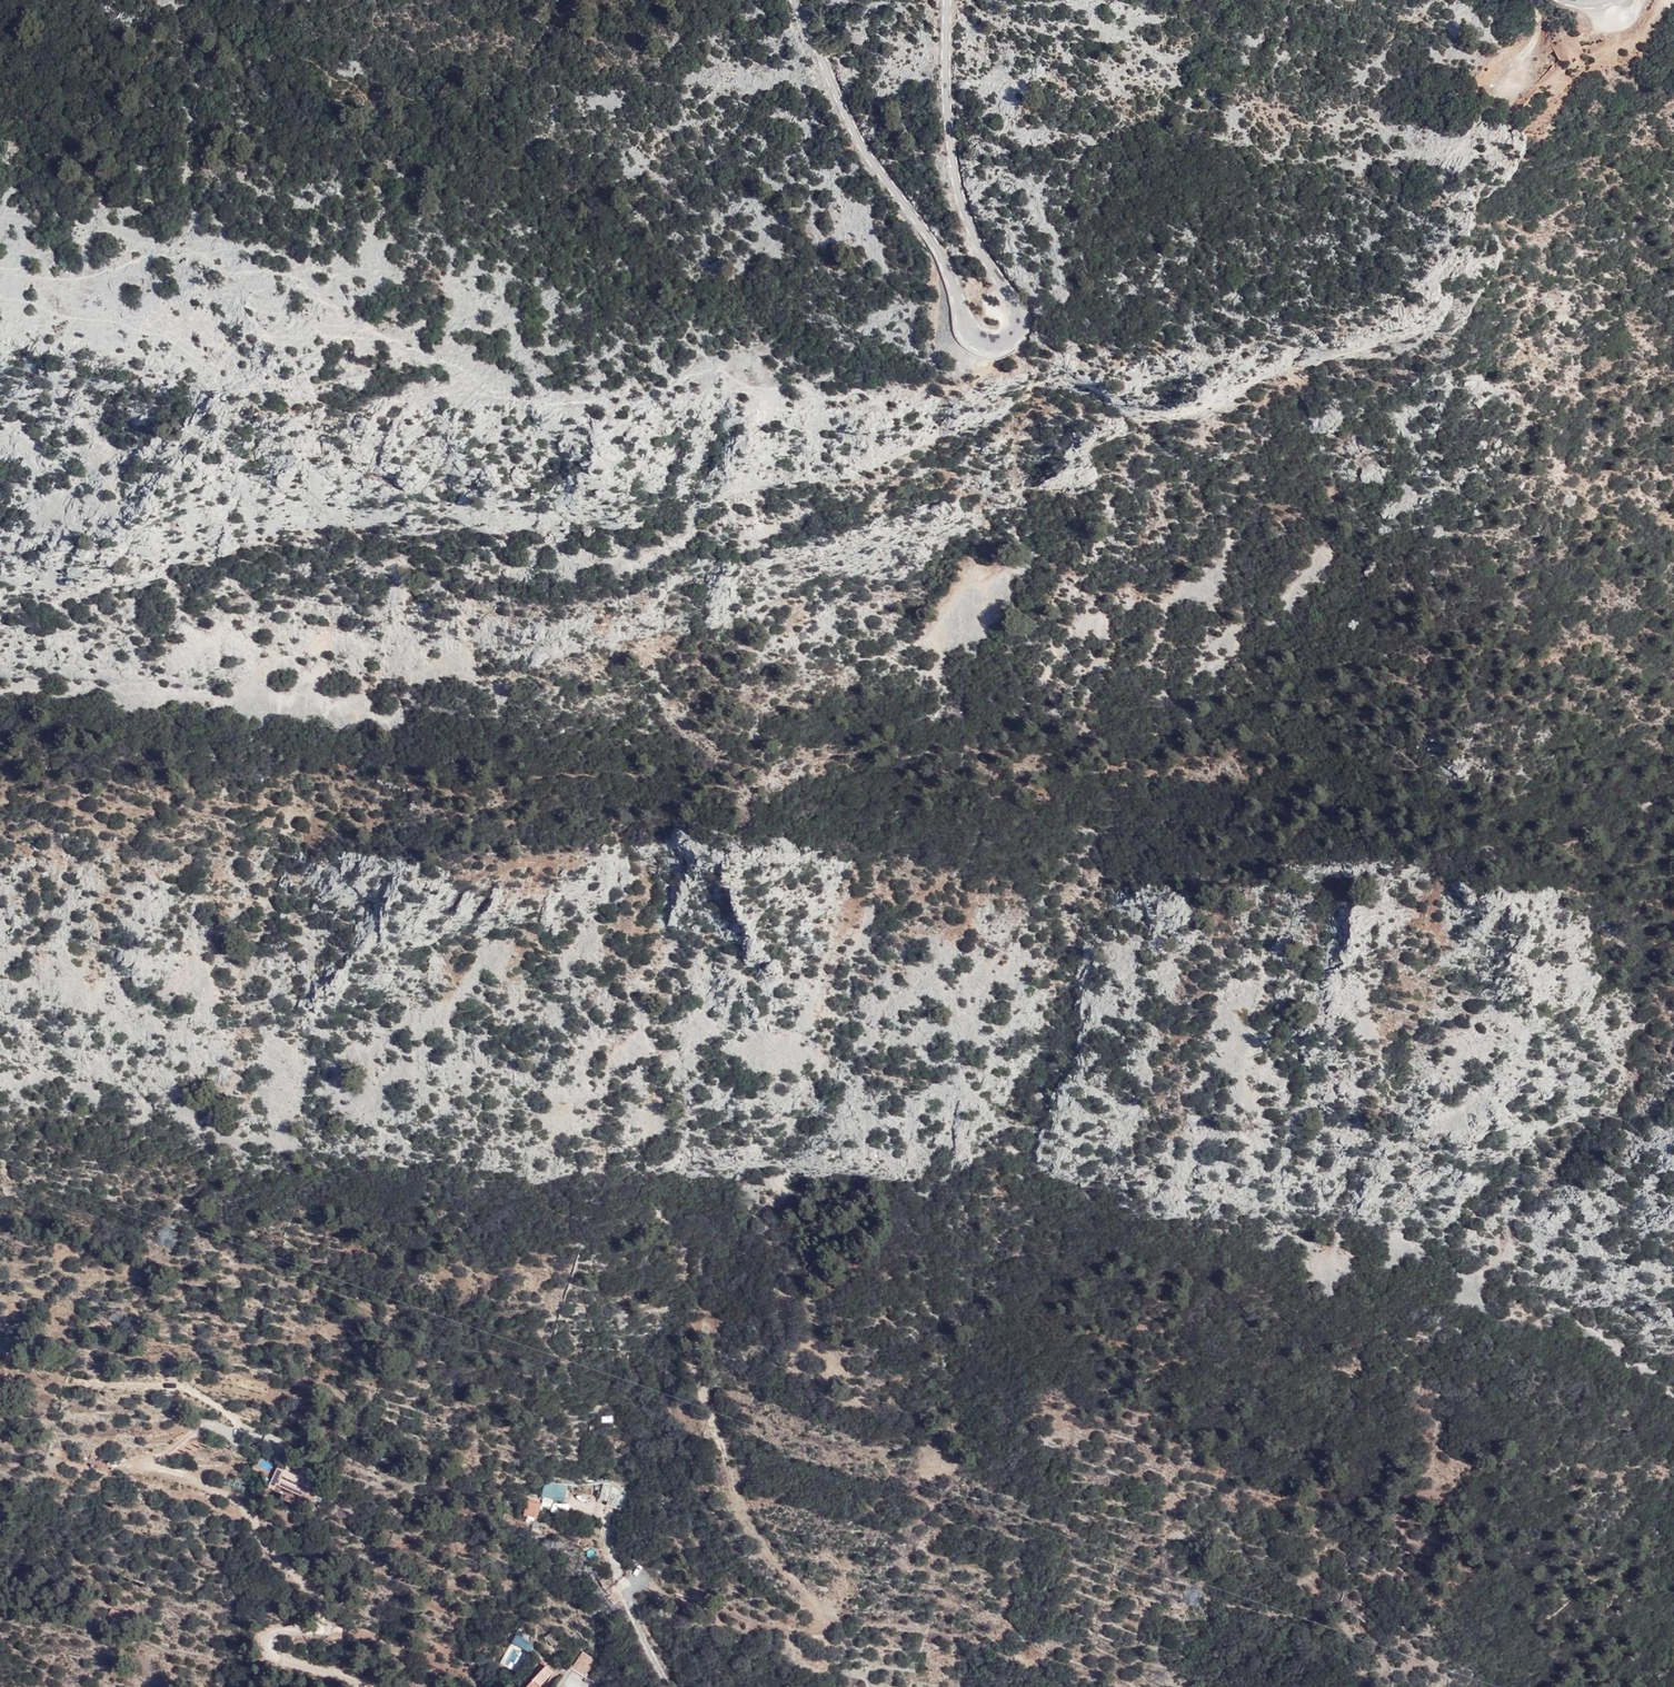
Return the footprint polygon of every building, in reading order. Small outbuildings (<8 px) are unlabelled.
[(328,1265),(343,1270),(346,1260),(330,1255),(328,1265)] [(287,1483),(293,1484),(296,1474),(274,1463),(267,1475),(275,1480),(273,1489),(282,1494),(287,1483)] [(541,1495),(563,1500),(567,1486),(545,1480),(541,1495)] [(607,1502),(620,1509),(628,1491),(616,1485),(607,1502)] [(524,1512),(544,1522),(550,1509),(530,1500),(524,1512)] [(69,1588),(52,1582),(47,1593),(63,1599),(69,1588)] [(556,1662),(565,1669),(573,1649),(567,1645),(556,1662)] [(573,1649),(565,1669),(569,1671),(580,1653),(573,1649)] [(572,1667),(585,1675),(595,1659),(582,1651),(572,1667)] [(537,1667),(530,1659),(506,1686),(528,1686),(529,1686),(525,1681),(537,1667)]
